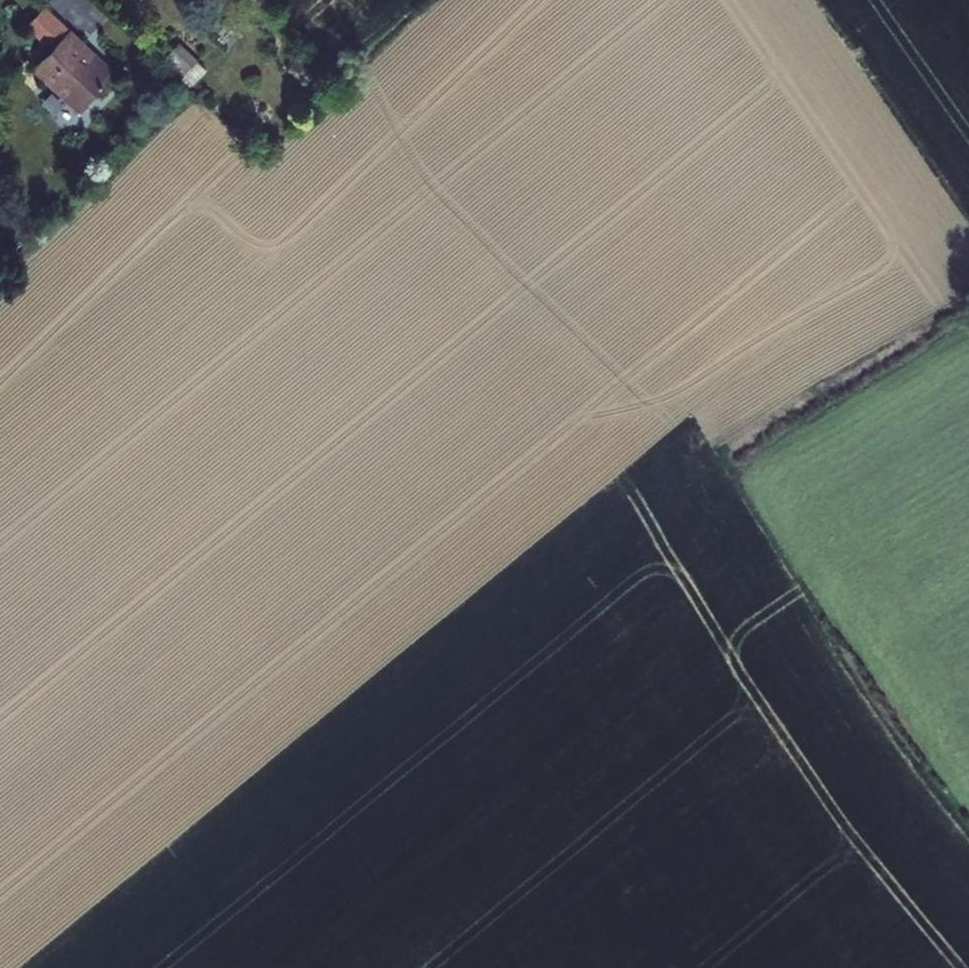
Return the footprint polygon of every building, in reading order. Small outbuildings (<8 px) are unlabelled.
[(51,49),(69,30),(45,7),(26,27),(51,49)] [(79,110),(114,73),(80,41),(82,39),(71,28),(69,30),(51,49),(34,67),(79,110)] [(185,73),(197,61),(180,45),(168,57),(185,73)]
